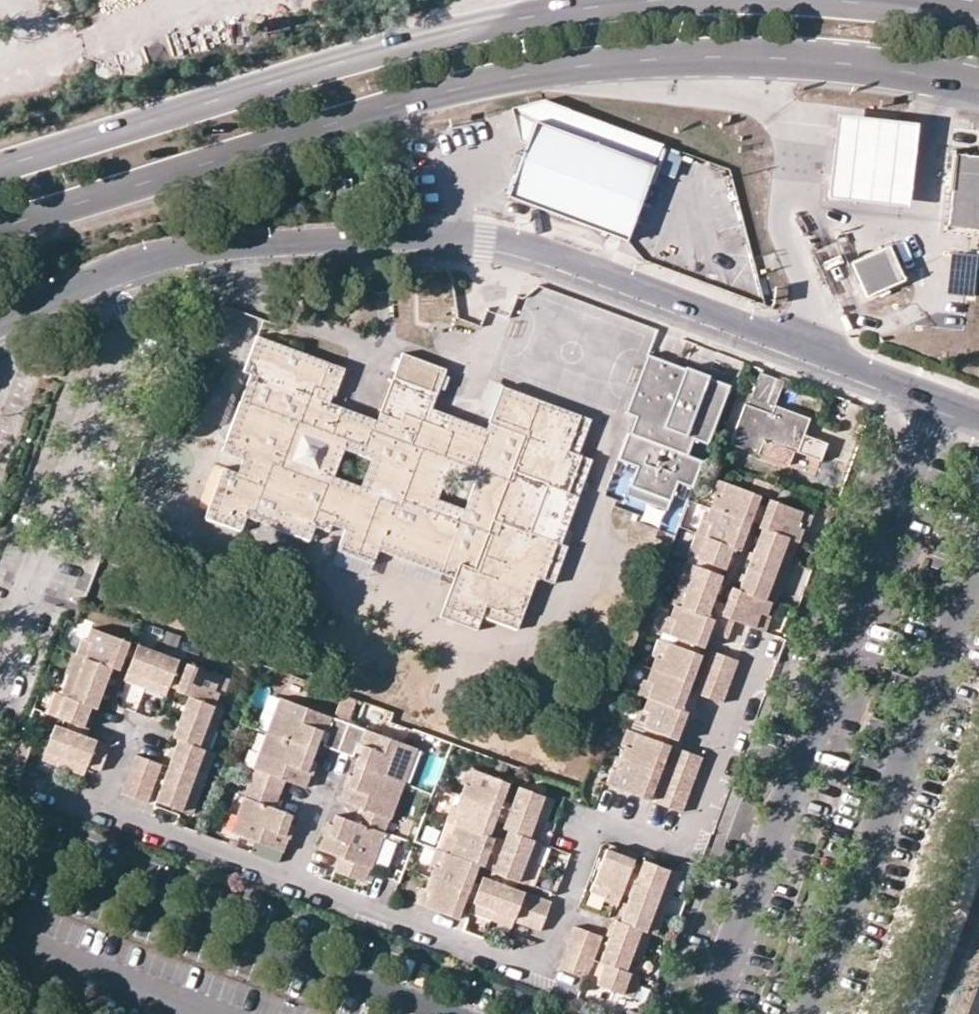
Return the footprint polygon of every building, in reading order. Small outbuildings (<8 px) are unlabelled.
[(31,31),(46,27),(39,0),(23,0),(31,31)] [(879,178),(882,149),(839,144),(842,110),(770,103),(763,170),(879,180),(879,178)] [(536,120),(508,195),(626,239),(653,164),(536,120)] [(882,149),(879,178),(932,184),(935,157),(911,154),(913,128),(885,125),(882,149)] [(953,229),(978,228),(978,154),(950,155),(953,229)] [(893,246),(853,262),(867,297),(907,281),(893,246)] [(949,253),(948,295),(977,295),(977,253),(949,253)] [(258,375),(270,340),(256,335),(243,370),(250,372),(258,375)] [(330,523),(333,515),(347,520),(344,528),(342,534),(377,547),(427,413),(429,407),(444,367),(402,352),(377,419),(374,427),(353,419),(356,411),(314,396),(327,361),(270,340),(258,375),(250,372),(240,399),(254,404),(242,438),(228,433),(221,449),(242,457),(250,460),(244,475),(237,472),(223,467),(210,502),(245,515),(273,525),(279,511),(314,524),(328,529),(330,523)] [(707,443),(730,385),(686,365),(686,367),(648,352),(625,410),(635,415),(629,430),(627,430),(616,456),(635,464),(627,483),(639,488),(636,496),(652,503),(656,494),(668,499),(676,480),(690,486),(701,459),(687,453),(693,437),(707,443)] [(759,372),(750,396),(765,402),(774,378),(759,372)] [(774,378),(765,402),(773,404),(782,381),(774,378)] [(485,428),(451,415),(448,422),(427,413),(377,547),(406,558),(412,544),(460,561),(454,576),(444,604),(479,617),(481,614),(486,600),(521,614),(536,574),(541,576),(554,541),(558,543),(577,494),(565,490),(579,453),(576,452),(564,448),(577,414),(501,385),(487,421),(495,424),(492,431),(485,428)] [(242,438),(254,404),(240,399),(228,433),(242,438)] [(744,403),(730,442),(757,452),(762,438),(793,450),(795,450),(801,434),(807,417),(773,404),(770,413),(744,403)] [(451,415),(429,407),(427,413),(448,422),(451,415)] [(374,427),(377,419),(356,411),(353,419),(374,427)] [(577,414),(564,448),(576,452),(589,418),(577,414)] [(495,424),(487,421),(485,428),(492,431),(495,424)] [(825,442),(801,434),(795,450),(818,460),(825,442)] [(793,450),(762,438),(757,452),(788,463),(793,450)] [(579,453),(565,490),(577,494),(591,458),(579,453)] [(237,472),(244,475),(250,460),(242,457),(237,472)] [(720,495),(726,481),(715,477),(710,492),(714,493),(720,495)] [(757,478),(753,489),(781,500),(785,488),(757,478)] [(759,494),(726,481),(720,495),(714,493),(704,520),(710,523),(705,536),(731,547),(738,549),(759,494)] [(800,511),(768,497),(758,526),(760,526),(737,588),(731,585),(720,614),(753,626),(758,612),(764,614),(770,601),(763,599),(771,577),(780,555),(788,533),(798,537),(801,528),(795,526),(800,511)] [(245,515),(210,502),(204,517),(240,528),(245,515)] [(314,524),(279,511),(273,525),(309,538),(314,524)] [(805,530),(811,515),(800,511),(795,526),(801,528),(805,530)] [(333,515),(330,523),(344,528),(347,520),(333,515)] [(704,520),(700,519),(695,533),(705,536),(710,523),(704,520)] [(705,536),(695,533),(687,554),(697,558),(705,536)] [(798,537),(788,533),(780,555),(790,559),(798,537)] [(377,547),(342,534),(336,549),(372,562),(377,547)] [(731,547),(705,536),(697,558),(700,559),(721,567),(723,568),(731,547)] [(554,541),(541,576),(553,581),(566,545),(558,543),(554,541)] [(460,561),(412,544),(406,558),(454,576),(460,561)] [(781,581),(790,559),(780,555),(771,577),(781,581)] [(721,567),(700,559),(697,565),(719,573),(721,567)] [(679,605),(695,564),(685,560),(669,601),(673,603),(679,605)] [(719,573),(697,565),(695,564),(679,605),(706,615),(721,574),(719,573)] [(773,602),(781,581),(771,577),(763,599),(770,601),(773,602)] [(486,600),(481,614),(516,626),(521,614),(486,600)] [(679,605),(673,603),(668,617),(674,620),(669,634),(678,637),(700,645),(702,646),(713,618),(706,615),(679,605)] [(479,617),(444,604),(440,614),(476,627),(479,617)] [(769,616),(764,614),(758,612),(753,626),(763,630),(769,616)] [(674,620),(668,617),(664,616),(659,630),(669,634),(674,620)] [(84,657),(77,678),(69,697),(65,696),(57,716),(83,726),(91,705),(97,707),(112,667),(118,669),(128,643),(89,628),(86,638),(91,640),(84,657)] [(81,637),(75,653),(84,657),(91,640),(86,638),(81,637)] [(667,640),(657,637),(652,651),(655,652),(661,654),(667,640)] [(700,645),(678,637),(676,644),(697,652),(700,645)] [(676,644),(667,640),(661,654),(655,652),(646,678),(652,681),(646,695),(647,695),(680,707),(700,653),(697,652),(676,644)] [(168,685),(177,661),(135,645),(126,669),(148,677),(168,685)] [(721,702),(738,659),(711,649),(695,692),(721,702)] [(67,674),(77,678),(84,657),(75,653),(67,674)] [(214,690),(220,676),(185,664),(175,690),(187,695),(176,725),(171,735),(178,738),(155,800),(181,810),(189,788),(193,779),(197,768),(205,747),(199,745),(206,724),(218,691),(214,690)] [(123,680),(144,688),(148,677),(126,669),(123,680)] [(60,693),(65,696),(69,697),(77,678),(67,674),(60,693)] [(224,694),(228,680),(220,676),(214,690),(218,691),(224,694)] [(164,695),(168,685),(148,677),(144,688),(164,695)] [(652,681),(642,677),(637,691),(646,695),(652,681)] [(680,707),(647,695),(641,710),(647,712),(642,726),(647,728),(669,736),(675,739),(686,710),(680,707)] [(353,720),(357,701),(341,697),(337,716),(353,720)] [(279,698),(275,711),(284,714),(288,702),(279,698)] [(402,759),(407,746),(288,702),(284,714),(275,711),(259,754),(268,757),(263,770),(254,767),(236,817),(245,820),(239,835),(253,840),(282,850),(287,836),(284,835),(288,824),(292,813),(274,806),(285,778),(303,786),(309,773),(306,772),(311,760),(321,730),(327,732),(322,746),(351,756),(355,744),(361,746),(351,774),(347,787),(343,785),(337,799),(356,806),(351,820),(335,814),(331,824),(327,836),(322,834),(317,846),(318,847),(336,855),(331,870),(362,881),(367,867),(370,868),(389,818),(382,816),(387,802),(397,805),(412,764),(402,759)] [(225,709),(213,704),(206,724),(217,729),(225,709)] [(642,726),(647,712),(641,710),(637,708),(632,722),(642,726)] [(110,744),(54,723),(45,749),(67,758),(86,765),(100,770),(110,744)] [(210,749),(217,729),(206,724),(199,745),(205,747),(210,749)] [(637,731),(627,728),(621,743),(625,744),(631,747),(637,731)] [(669,736),(647,728),(645,735),(666,743),(669,736)] [(666,743),(645,735),(637,731),(631,747),(625,744),(620,757),(616,769),(622,772),(616,787),(648,799),(669,743),(666,743)] [(418,750),(407,746),(402,759),(412,764),(418,750)] [(680,811),(701,755),(675,746),(654,801),(680,811)] [(207,772),(214,751),(210,749),(205,747),(197,768),(207,772)] [(41,759),(63,767),(67,758),(45,749),(41,759)] [(161,763),(135,753),(121,793),(147,803),(161,763)] [(259,754),(254,767),(263,770),(268,757),(259,754)] [(86,765),(67,758),(63,767),(82,774),(86,765)] [(311,760),(306,772),(309,773),(312,774),(316,762),(311,760)] [(457,781),(462,783),(467,785),(473,771),(463,767),(457,781)] [(197,768),(193,779),(189,788),(199,792),(207,772),(197,768)] [(616,787),(622,772),(616,769),(612,768),(606,783),(616,787)] [(486,834),(506,783),(473,771),(467,785),(462,783),(454,805),(459,807),(449,834),(454,836),(448,853),(443,851),(437,867),(432,864),(423,887),(428,889),(422,906),(456,918),(476,863),(482,865),(492,836),(486,834)] [(340,784),(343,785),(347,787),(351,774),(345,772),(340,784)] [(535,815),(542,796),(515,786),(500,826),(505,829),(490,871),(517,881),(524,859),(532,838),(527,837),(535,815)] [(191,814),(199,792),(189,788),(181,810),(191,814)] [(392,819),(397,805),(387,802),(382,816),(389,818),(392,819)] [(444,819),(453,822),(459,807),(454,805),(449,803),(444,819)] [(536,840),(544,819),(535,815),(527,837),(532,838),(536,840)] [(231,832),(239,835),(245,820),(236,817),(231,832)] [(326,822),(322,834),(327,836),(331,824),(326,822)] [(288,824),(284,835),(287,836),(290,837),(294,826),(288,824)] [(438,849),(443,851),(448,853),(454,836),(449,834),(445,833),(438,849)] [(532,838),(524,859),(534,863),(542,842),(536,840),(532,838)] [(282,850),(253,840),(250,851),(278,861),(282,850)] [(427,863),(432,864),(437,867),(443,851),(438,849),(433,847),(427,863)] [(616,852),(603,847),(590,881),(606,887),(605,892),(617,897),(631,858),(616,852)] [(634,852),(618,847),(616,852),(631,858),(634,852)] [(659,888),(667,867),(640,857),(617,920),(612,918),(597,960),(602,962),(594,985),(619,994),(628,971),(636,949),(651,908),(659,888)] [(527,884),(534,863),(524,859),(517,881),(527,884)] [(668,892),(676,870),(667,867),(659,888),(668,892)] [(549,900),(480,874),(471,901),(491,909),(513,917),(512,920),(538,930),(549,900)] [(603,897),(605,892),(606,887),(590,881),(586,891),(603,897)] [(413,901),(422,906),(428,889),(423,887),(419,885),(413,901)] [(668,892),(659,888),(651,908),(660,912),(668,892)] [(467,912),(488,919),(491,909),(471,901),(467,912)] [(653,933),(660,912),(651,908),(643,930),(648,931),(653,933)] [(509,927),(512,920),(513,917),(491,909),(488,919),(509,927)] [(583,977),(599,933),(571,924),(556,967),(583,977)] [(648,931),(643,930),(636,949),(641,951),(648,931)] [(641,951),(636,949),(628,971),(633,972),(641,951)] [(633,972),(628,971),(619,994),(629,997),(637,974),(633,972)]
